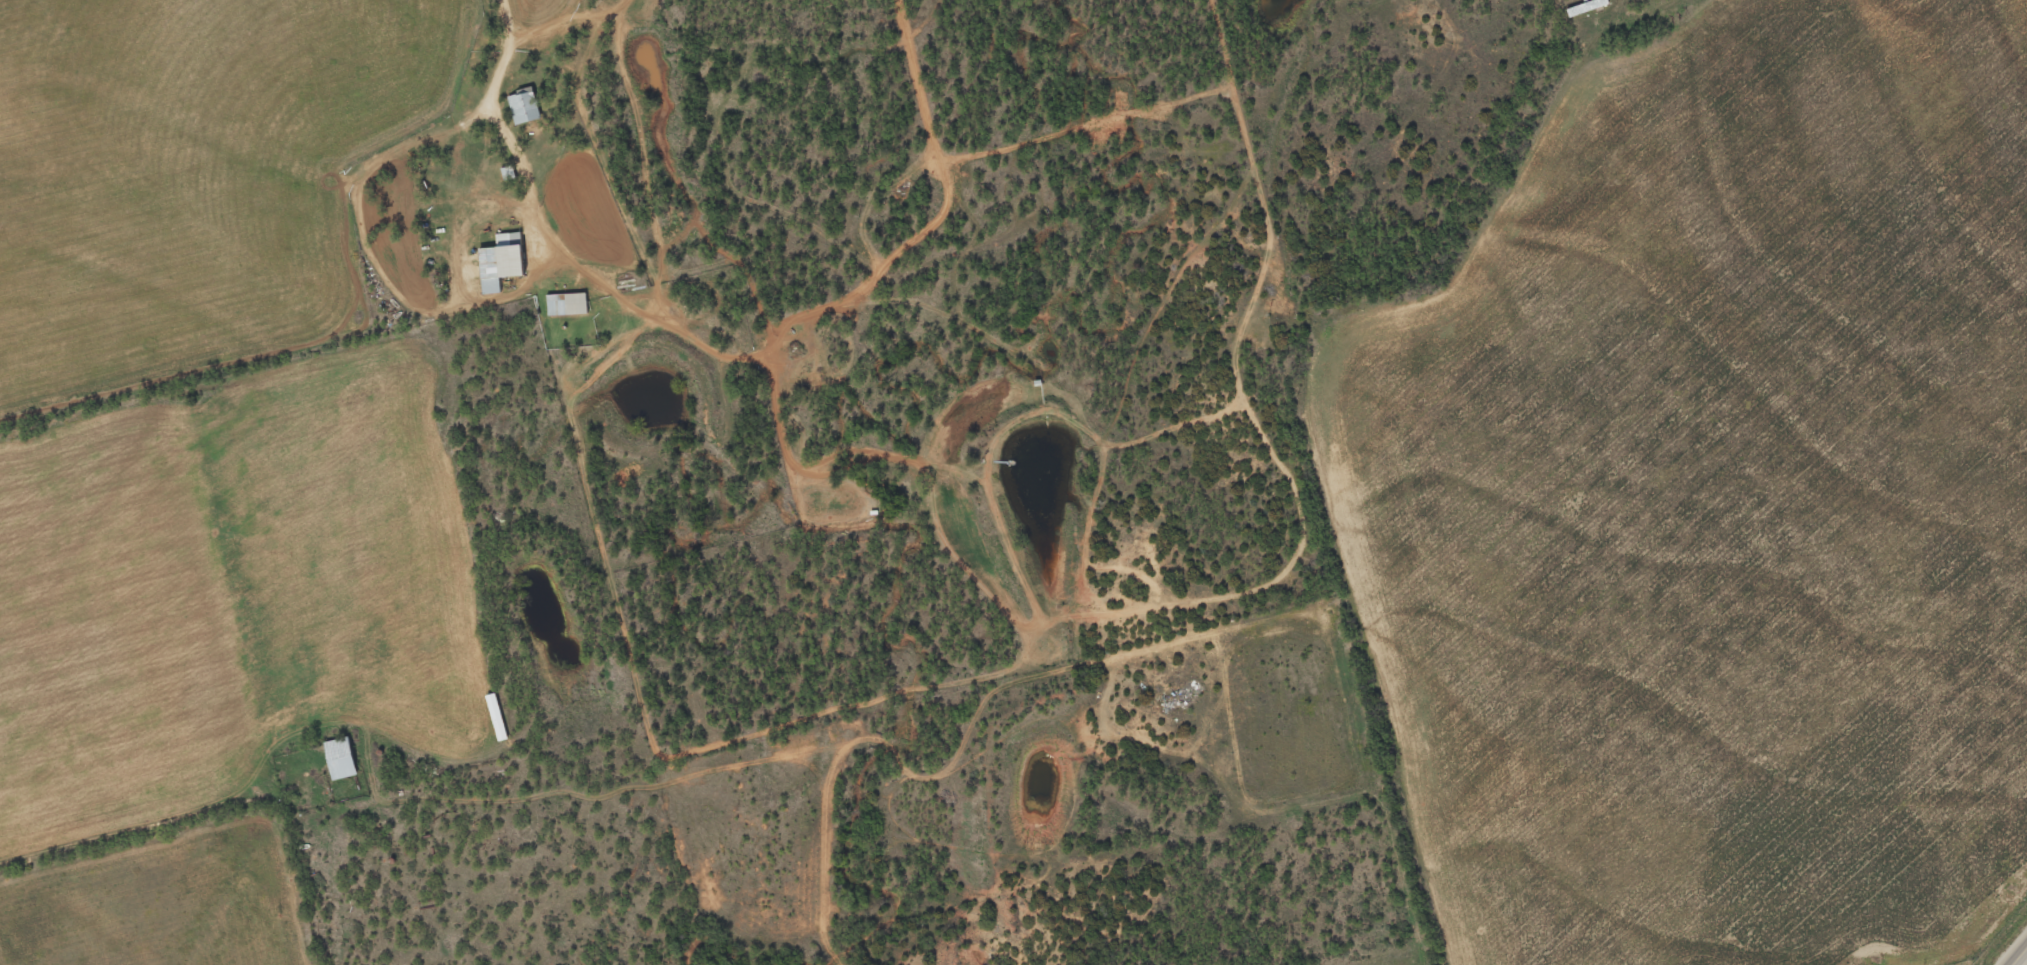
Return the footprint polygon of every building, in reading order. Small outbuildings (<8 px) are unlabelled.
[(514,124),(539,119),(534,90),(508,95),(514,124)] [(479,248),(482,293),(501,292),(500,276),(524,275),(521,232),(496,233),(497,247),(479,248)] [(587,314),(587,293),(547,294),(548,315),(587,314)] [(323,743),(333,780),(358,773),(348,736),(323,743)]
